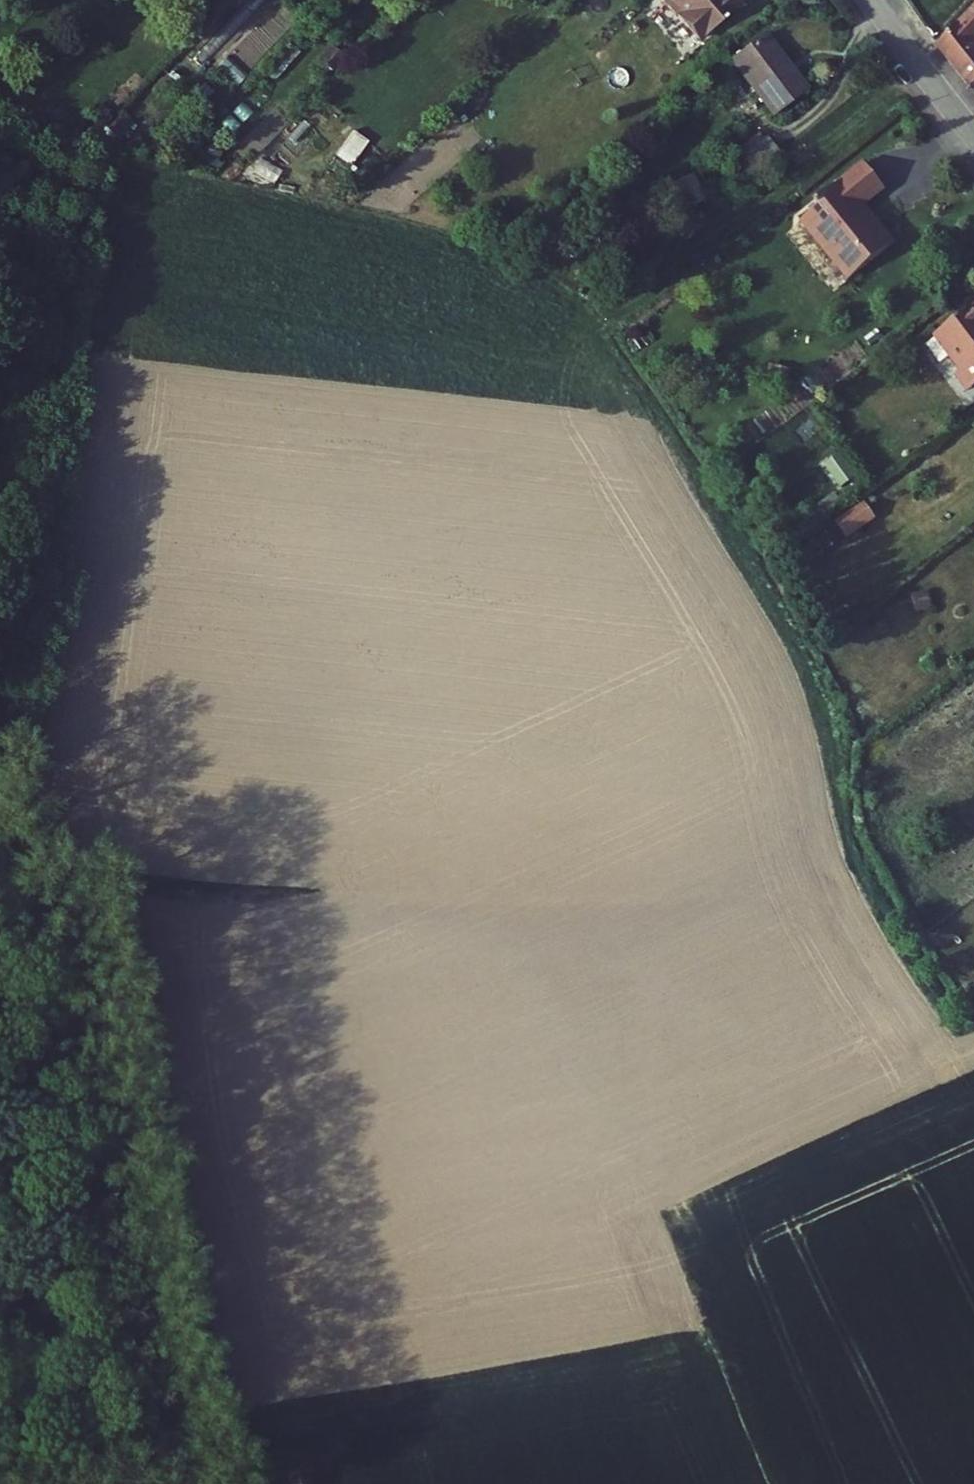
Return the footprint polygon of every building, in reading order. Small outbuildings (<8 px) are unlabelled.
[(728,20),(752,0),(710,0),(728,20)] [(973,33),(973,1),(961,16),(973,33)] [(796,27),(765,50),(794,91),(827,69),(796,27)] [(238,86),(248,75),(228,56),(218,67),(238,86)] [(354,166),(368,138),(352,130),(337,157),(354,166)] [(892,197),(883,196),(879,190),(905,169),(886,145),(836,183),(839,187),(822,200),(869,261),(914,226),(892,197)] [(682,211),(706,202),(695,172),(671,182),(682,211)] [(959,316),(973,337),(973,305),(959,316)] [(786,387),(790,368),(769,363),(765,383),(786,387)] [(824,465),(840,490),(858,478),(842,453),(824,465)] [(847,538),(877,519),(865,502),(836,521),(847,538)]
